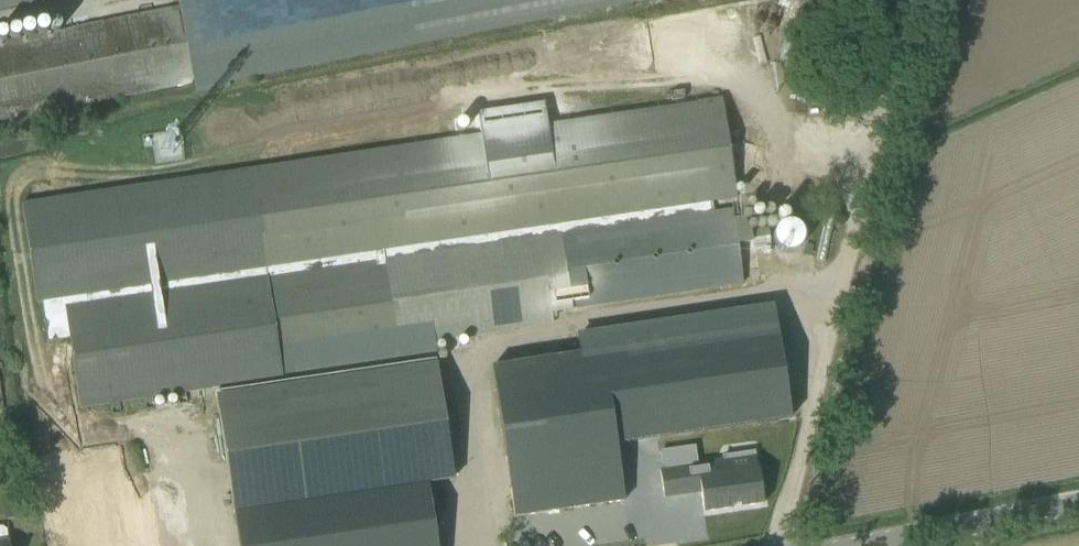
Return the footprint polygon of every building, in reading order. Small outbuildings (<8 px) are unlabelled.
[(179,9),(193,84),(194,88),(641,0),(177,0),(179,9)] [(0,45),(0,121),(193,84),(179,9),(0,45)] [(250,170),(22,204),(37,302),(41,301),(45,327),(47,342),(69,338),(80,409),(281,379),(282,382),(294,380),(438,358),(435,342),(553,324),(552,312),(572,309),(572,310),(743,284),(736,239),(751,237),(752,236),(751,230),(749,215),(733,217),(732,209),(713,211),(712,200),(736,198),(721,100),(697,103),(696,99),(546,121),(544,100),(476,110),(477,117),(473,117),(474,129),(479,128),(479,131),(388,145),(389,149),(250,170)] [(803,239),(803,236),(802,233),(800,230),(798,227),(795,226),(792,224),(789,224),(785,224),(782,225),(779,226),(777,228),(775,231),(773,234),(772,237),(772,240),(773,244),(774,247),(776,249),(779,251),(782,253),(785,254),(788,254),(791,254),(795,253),(797,251),(800,248),(801,246),(803,242),(803,239)] [(752,236),(751,237),(752,248),(769,246),(767,228),(751,230),(752,236)] [(776,325),(491,367),(509,489),(513,517),(624,501),(615,444),(790,418),(776,325)] [(216,399),(233,511),(238,545),(438,545),(428,478),(453,475),(447,434),(456,433),(453,409),(442,410),(435,366),(216,399)] [(723,460),(659,470),(663,498),(700,492),(703,513),(731,508),(731,505),(739,504),(739,507),(763,504),(757,470),(754,451),(752,451),(752,452),(722,456),(723,460)] [(9,541),(7,529),(1,526),(0,526),(0,545),(9,545),(9,541)]
